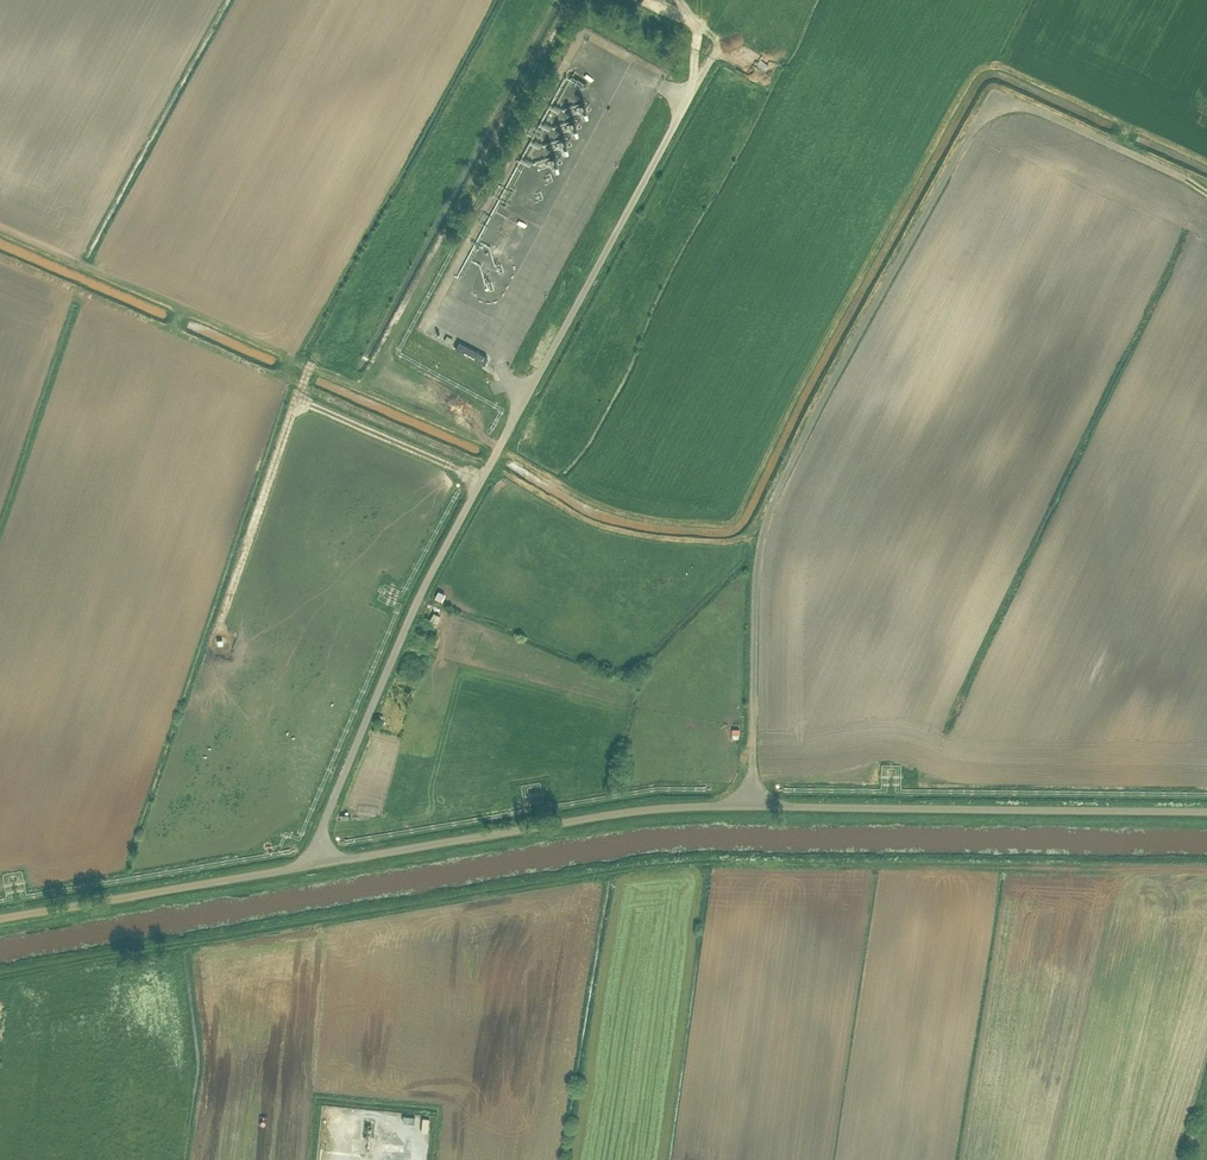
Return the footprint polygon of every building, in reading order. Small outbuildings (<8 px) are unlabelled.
[(573,129),(581,126),(577,116),(569,118),(573,129)] [(559,137),(564,147),(570,144),(565,134),(559,137)] [(502,313),(509,316),(516,302),(509,299),(502,313)] [(489,357),(460,341),(456,348),(485,364),(489,357)]
